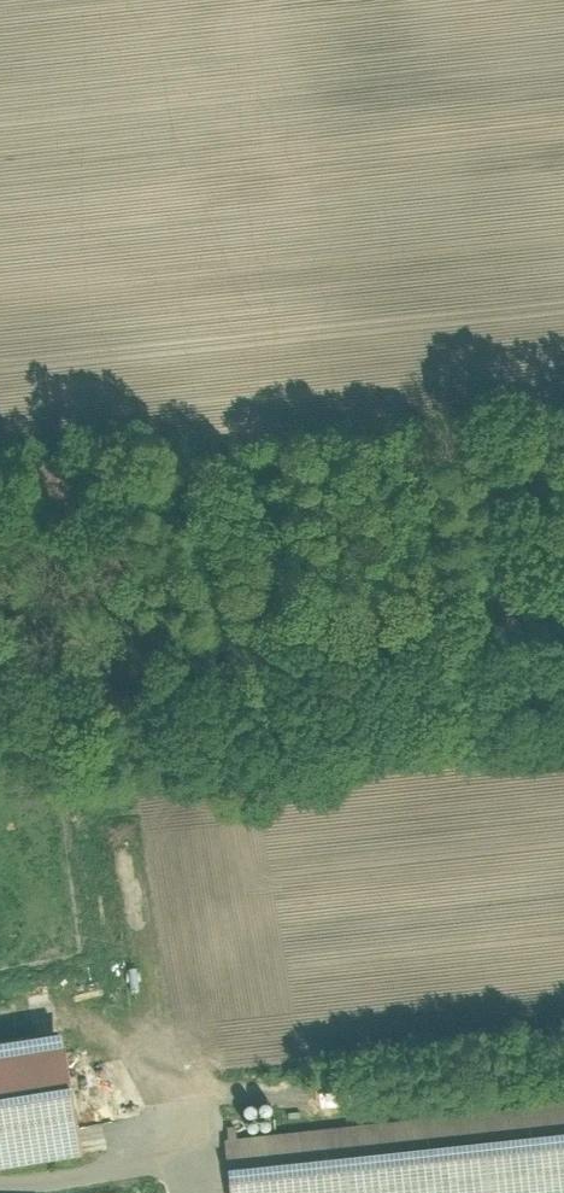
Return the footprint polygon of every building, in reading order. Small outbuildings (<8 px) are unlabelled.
[(77,1156),(60,1023),(0,1030),(0,1166),(77,1156)] [(224,1130),(230,1192),(563,1192),(563,1096),(224,1130)]
